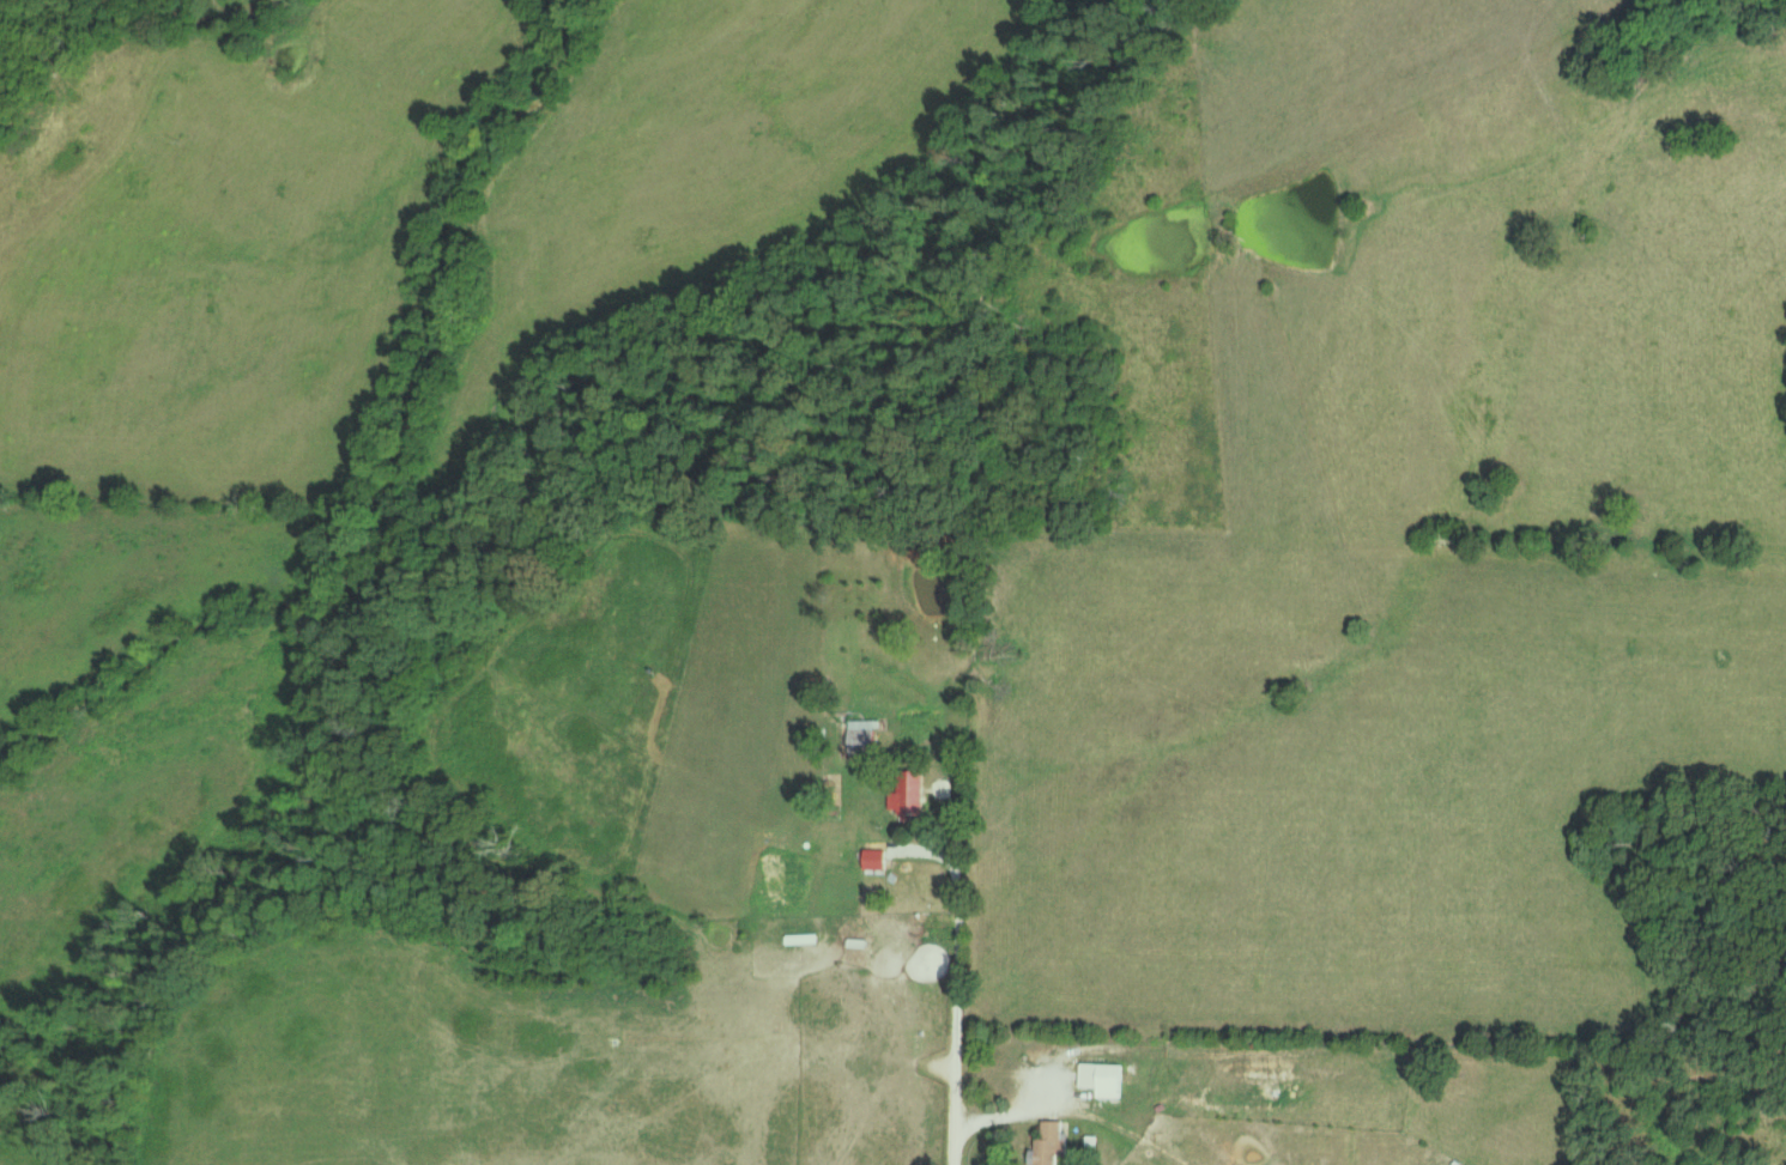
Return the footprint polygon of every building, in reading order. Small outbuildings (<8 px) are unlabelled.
[(892,812),(926,813),(928,771),(903,770),(902,792),(893,792),(892,812)] [(867,869),(890,869),(890,850),(867,850),(867,869)] [(1083,1065),(1083,1087),(1100,1087),(1100,1097),(1127,1098),(1128,1066),(1083,1065)] [(1062,1154),(1070,1154),(1070,1140),(1066,1140),(1066,1124),(1047,1124),(1047,1138),(1040,1138),(1040,1164),(1062,1164),(1062,1154)]
